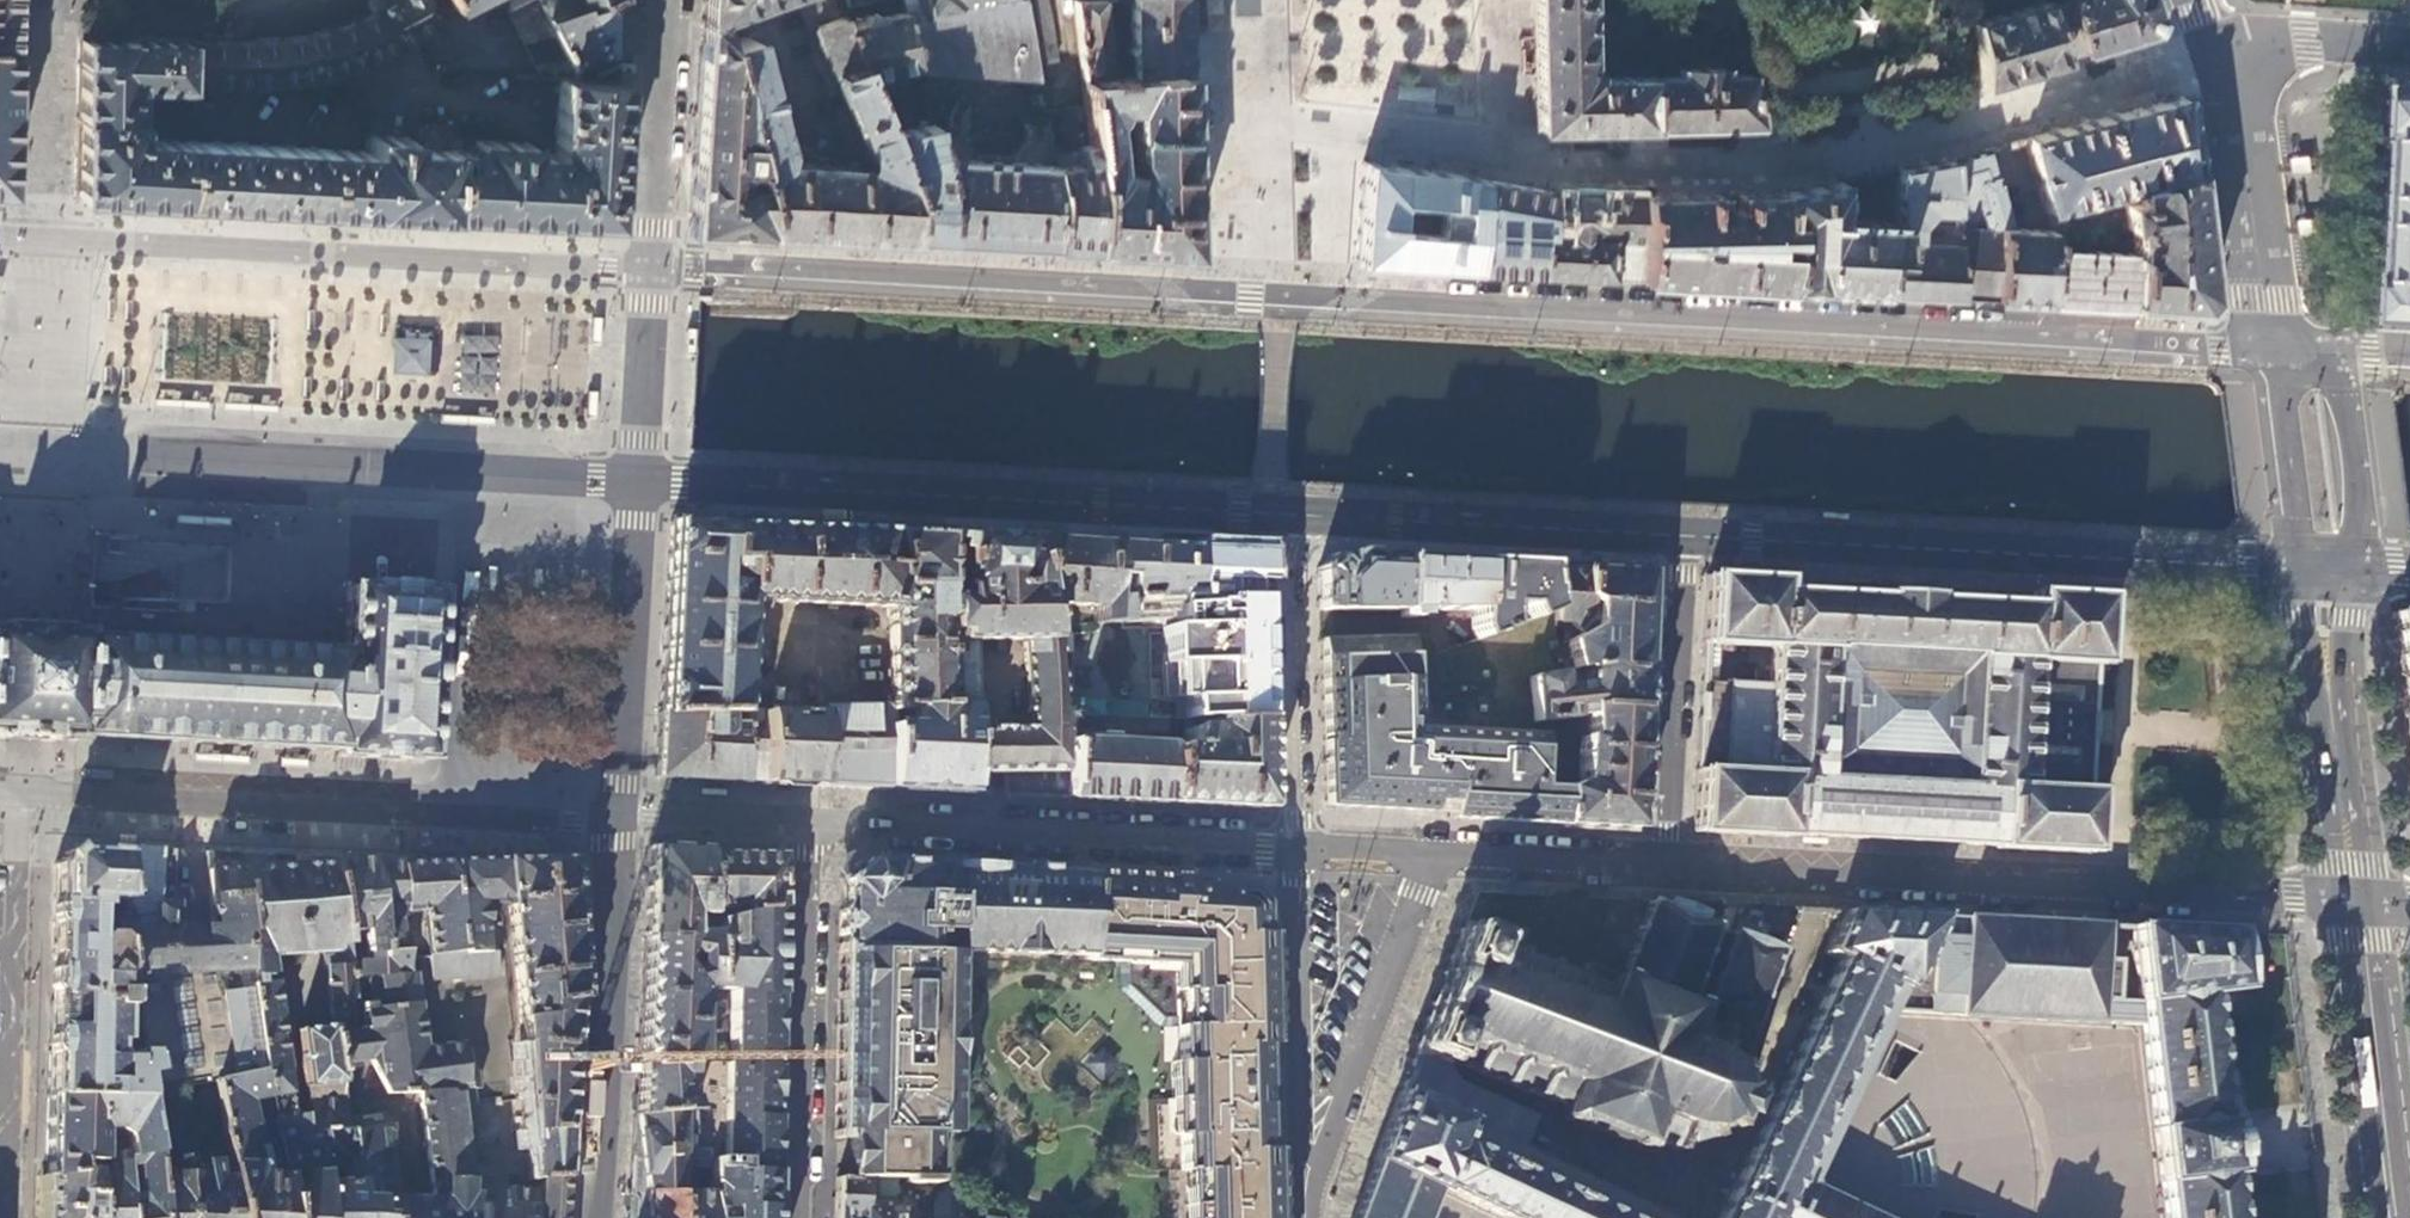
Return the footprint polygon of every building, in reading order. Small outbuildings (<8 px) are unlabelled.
[(10,47),(10,13),(11,0),(0,0),(0,47),(10,47)] [(428,0),(396,0),(382,8),(397,48),(413,38),(439,25),(428,0)] [(536,0),(501,0),(523,48),(527,48),(534,63),(536,76),(558,77),(573,78),(566,64),(536,0)] [(566,64),(631,44),(633,21),(634,0),(603,0),(600,1),(585,8),(581,0),(536,0),(566,64)] [(700,22),(714,17),(762,0),(701,0),(700,22)] [(764,233),(810,234),(905,239),(907,202),(883,129),(864,78),(844,26),(834,0),(795,0),(806,28),(814,25),(818,35),(814,37),(828,75),(833,73),(862,150),(873,167),(776,163),(779,148),(748,38),(743,38),(723,42),(765,196),(764,233)] [(901,14),(913,61),(957,62),(962,69),(1036,75),(1035,64),(1032,35),(1030,36),(1023,2),(927,20),(924,0),(898,0),(901,14)] [(927,20),(1023,2),(1023,0),(924,0),(927,20)] [(1023,2),(1030,36),(1032,35),(1035,64),(1053,61),(1049,26),(1042,0),(1023,0),(1023,2)] [(1185,16),(1185,0),(1128,0),(1130,67),(1106,69),(1100,0),(1112,0),(1087,0),(1074,1),(1081,80),(1186,71),(1185,16)] [(1534,68),(1536,128),(1558,127),(1595,126),(1643,124),(1643,76),(1587,77),(1587,70),(1581,70),(1579,0),(1533,0),(1534,68)] [(2033,1),(1971,19),(1979,83),(2032,66),(2064,57),(2045,0),(2033,0),(2033,1)] [(2080,51),(2095,47),(2151,30),(2157,22),(2150,0),(2066,0),(2080,51)] [(1735,33),(1729,3),(1712,4),(1642,9),(1642,39),(1735,33)] [(397,48),(382,8),(376,10),(363,17),(342,25),(308,36),(315,79),(325,78),(348,70),(388,52),(397,48)] [(1642,39),(1642,9),(1623,10),(1623,41),(1642,39)] [(844,26),(864,78),(914,67),(913,61),(901,14),(881,18),(880,15),(875,14),(870,15),(866,17),(863,19),(863,22),(844,26)] [(714,17),(700,22),(691,127),(686,222),(690,230),(725,231),(764,233),(765,196),(723,42),(721,42),(714,17)] [(315,79),(308,36),(294,39),(267,42),(251,42),(251,87),(284,84),(315,79)] [(150,40),(78,38),(76,118),(74,194),(177,199),(179,142),(130,138),(133,83),(182,85),(184,41),(150,40)] [(200,41),(184,41),(182,85),(199,85),(200,41)] [(212,41),(200,41),(199,85),(232,86),(234,42),(212,41)] [(234,42),(232,86),(251,87),(251,42),(234,42)] [(0,47),(0,190),(5,191),(8,118),(10,47),(0,47)] [(1643,124),(1702,122),(1753,120),(1744,74),(1718,75),(1717,67),(1677,68),(1677,76),(1643,76),(1643,124)] [(1089,249),(1139,253),(1191,255),(1188,150),(1186,71),(1081,80),(1084,107),(1087,145),(1092,194),(1089,249)] [(564,155),(561,220),(608,222),(613,144),(617,80),(573,78),(558,77),(553,155),(564,155)] [(2135,186),(2191,170),(2182,96),(2034,135),(2027,136),(2044,211),(2066,205),(2118,190),(2125,188),(2135,186)] [(1076,146),(1087,145),(1084,107),(1041,112),(1039,123),(1043,147),(1076,146)] [(894,126),(883,129),(907,202),(905,239),(912,240),(943,241),(944,207),(928,137),(929,123),(895,131),(894,126)] [(942,136),(928,137),(944,207),(943,241),(994,244),(1051,247),(1051,196),(1046,164),(1043,147),(1039,123),(1019,123),(1019,137),(1005,160),(971,161),(960,140),(960,123),(941,124),(942,136)] [(318,148),(317,207),(394,211),(442,214),(446,150),(447,126),(426,125),(417,131),(417,143),(406,143),(406,138),(371,136),(370,151),(318,148)] [(458,151),(446,150),(442,214),(561,220),(564,155),(553,155),(539,154),(539,148),(525,148),(525,142),(458,140),(458,151)] [(318,148),(179,142),(177,199),(268,204),(317,207),(318,148)] [(1077,162),(1046,164),(1051,196),(1051,247),(1068,248),(1089,249),(1092,194),(1087,145),(1076,146),(1077,162)] [(1986,147),(1948,157),(1958,217),(1954,295),(1975,296),(1993,297),(1997,227),(2006,228),(1986,147)] [(1900,166),(1896,219),(1894,251),(1879,251),(1877,291),(1918,293),(1954,295),(1958,217),(1948,157),(1900,166)] [(1479,213),(1484,179),(1368,163),(1362,264),(1419,267),(1438,268),(1477,271),(1479,213)] [(2131,251),(2128,303),(2149,305),(2185,306),(2196,307),(2207,296),(2195,196),(2191,170),(2135,186),(2136,200),(2122,201),(2125,226),(2129,226),(2131,241),(2131,251)] [(1837,178),(1776,190),(1784,286),(1877,291),(1879,251),(1894,251),(1896,219),(1835,217),(1837,178)] [(1516,184),(1484,179),(1479,213),(1477,271),(1492,271),(1538,274),(1541,230),(1546,230),(1550,190),(1516,184)] [(1642,192),(1550,190),(1546,230),(1541,230),(1538,274),(1585,276),(1640,279),(1642,192)] [(1715,191),(1642,192),(1640,279),(1660,280),(1784,286),(1776,190),(1735,190),(1735,206),(1715,206),(1715,191)] [(2066,205),(2044,211),(2047,224),(2052,224),(2053,225),(2070,225),(2066,205)] [(2047,231),(2006,228),(1997,227),(1993,297),(2018,298),(2044,300),(2046,245),(2047,231)] [(2131,251),(2046,245),(2044,300),(2090,302),(2128,303),(2131,251)] [(392,374),(425,376),(427,341),(394,339),(392,374)] [(728,525),(668,523),(663,622),(658,715),(727,716),(736,716),(736,714),(744,596),(746,561),(727,560),(728,525)] [(746,561),(744,596),(752,602),(887,609),(889,709),(940,709),(942,643),(937,643),(939,536),(832,531),(728,525),(727,560),(746,561)] [(942,643),(940,709),(951,709),(951,705),(965,707),(977,708),(978,643),(1021,642),(1046,642),(1044,631),(1039,607),(1036,593),(1031,567),(1030,541),(984,539),(939,536),(937,643),(942,643)] [(106,540),(106,552),(103,552),(105,554),(108,555),(110,556),(113,556),(116,556),(119,556),(122,555),(125,554),(123,553),(123,541),(126,541),(123,539),(121,538),(118,537),(115,537),(112,537),(109,537),(106,538),(104,540),(106,540)] [(1084,544),(1030,541),(1031,567),(1036,593),(1039,607),(1061,607),(1092,608),(1091,625),(1118,623),(1118,603),(1105,604),(1105,593),(1106,580),(1106,570),(1146,571),(1147,547),(1084,544)] [(1194,549),(1147,547),(1146,571),(1106,570),(1106,580),(1118,580),(1118,594),(1105,593),(1105,604),(1118,603),(1154,601),(1188,599),(1194,549)] [(1194,549),(1188,599),(1154,601),(1153,660),(1153,688),(1153,706),(1143,706),(1141,722),(1161,723),(1180,723),(1260,719),(1258,553),(1194,549)] [(1331,557),(1316,571),(1317,604),(1318,612),(1394,612),(1397,561),(1338,557),(1331,557)] [(1394,612),(1473,612),(1477,567),(1418,562),(1397,561),(1394,612)] [(1548,596),(1576,598),(1579,568),(1555,564),(1543,565),(1548,596)] [(1543,565),(1477,567),(1473,612),(1470,629),(1474,642),(1500,632),(1502,610),(1519,610),(1525,623),(1550,610),(1543,565)] [(1595,573),(1579,568),(1576,598),(1589,606),(1589,628),(1564,641),(1571,671),(1584,670),(1599,667),(1602,672),(1637,676),(1643,626),(1646,576),(1595,573)] [(1776,582),(1707,579),(1702,646),(1768,649),(1766,687),(1732,686),(1728,773),(1693,772),(1691,834),(1784,839),(1785,836),(1993,847),(1993,850),(2085,855),(2092,744),(2094,707),(2101,598),(2028,594),(2027,608),(1930,602),(1930,600),(1904,598),(1898,598),(1875,597),(1875,599),(1775,593),(1776,582)] [(54,738),(55,736),(337,752),(337,757),(359,758),(359,760),(404,763),(404,761),(423,762),(428,674),(430,623),(430,613),(431,594),(413,594),(413,588),(366,586),(366,591),(345,591),(342,655),(301,653),(218,649),(197,648),(81,642),(82,634),(59,631),(59,628),(33,626),(28,625),(0,624),(0,736),(54,738)] [(1061,629),(1061,607),(1039,607),(1044,631),(1061,629)] [(1412,640),(1319,643),(1320,673),(1321,724),(1324,807),(1375,810),(1446,814),(1446,819),(1557,826),(1560,817),(1557,790),(1577,782),(1572,720),(1530,725),(1528,699),(1526,677),(1541,673),(1543,663),(1543,662),(1542,654),(1551,649),(1550,610),(1525,623),(1500,632),(1474,642),(1434,656),(1430,648),(1426,644),(1419,641),(1412,640)] [(2394,611),(2391,614),(2401,691),(2409,690),(2409,612),(2394,611)] [(1046,642),(1021,642),(1028,730),(985,730),(984,713),(977,713),(977,708),(965,707),(963,793),(986,794),(986,773),(1000,773),(1000,795),(1010,795),(1063,798),(1068,708),(1060,708),(1046,642)] [(1553,648),(1551,649),(1542,654),(1543,662),(1556,656),(1553,648)] [(1153,660),(1067,662),(1068,691),(1153,688),(1153,660)] [(1585,719),(1584,705),(1634,711),(1636,692),(1637,676),(1602,672),(1599,667),(1584,670),(1583,682),(1560,684),(1558,671),(1541,673),(1526,677),(1530,725),(1572,720),(1585,719)] [(2401,691),(2409,764),(2409,690),(2401,691)] [(1068,708),(1063,798),(1107,801),(1165,803),(1170,781),(1169,751),(1160,745),(1161,723),(1141,722),(1143,706),(1068,704),(1068,708)] [(886,709),(886,789),(922,791),(963,793),(965,707),(951,705),(951,709),(940,709),(889,709),(886,709)] [(1560,817),(1557,826),(1590,828),(1630,830),(1634,772),(1634,711),(1584,705),(1585,719),(1586,736),(1579,737),(1577,782),(1557,790),(1560,817)] [(819,716),(817,785),(854,787),(886,789),(886,709),(820,710),(819,716)] [(761,713),(736,714),(736,716),(736,729),(736,781),(749,782),(761,783),(761,713)] [(761,713),(761,783),(817,785),(819,716),(761,713)] [(727,716),(658,715),(657,720),(655,777),(697,779),(736,781),(736,729),(722,729),(722,723),(727,723),(727,716)] [(1170,781),(1165,803),(1208,806),(1264,808),(1262,758),(1260,719),(1180,723),(1180,749),(1178,750),(1169,751),(1170,781)] [(48,1069),(47,1098),(142,1097),(141,1091),(139,1076),(145,1075),(133,999),(121,987),(115,977),(119,972),(114,925),(113,921),(120,919),(115,880),(116,848),(77,846),(53,867),(53,890),(50,985),(48,1069)] [(213,1081),(262,1073),(248,988),(249,985),(237,855),(218,854),(204,853),(209,926),(172,927),(172,905),(168,905),(171,851),(147,850),(116,848),(115,880),(120,919),(113,921),(114,925),(119,972),(115,977),(121,987),(133,999),(145,1075),(148,1089),(154,1089),(181,1085),(208,1080),(210,1082),(213,1081)] [(702,851),(649,849),(646,898),(644,939),(688,939),(688,925),(689,918),(708,917),(707,906),(703,856),(702,851)] [(284,858),(237,855),(249,985),(248,988),(262,1073),(282,1169),(283,1179),(303,1174),(319,1172),(317,1153),(325,1151),(323,1135),(346,1133),(344,1119),(341,1096),(306,1099),(307,1115),(292,1116),(273,984),(265,986),(264,977),(267,977),(262,949),(306,946),(319,945),(325,1004),(327,1003),(353,1001),(343,933),(334,861),(309,859),(309,868),(302,868),(293,868),(292,858),(284,858)] [(737,857),(703,856),(707,906),(722,905),(723,911),(740,904),(739,915),(778,911),(778,893),(777,858),(737,857)] [(515,860),(504,861),(508,906),(511,944),(518,1018),(544,1014),(546,1004),(572,1001),(581,999),(580,978),(578,954),(577,936),(570,859),(556,860),(515,860)] [(339,861),(334,861),(343,933),(348,933),(353,933),(362,932),(363,945),(365,961),(380,960),(373,862),(360,862),(345,861),(339,861)] [(382,862),(373,862),(380,960),(365,961),(356,962),(357,973),(358,978),(368,977),(411,972),(406,925),(411,925),(409,914),(403,912),(401,861),(382,862)] [(410,863),(401,861),(403,912),(408,912),(414,912),(423,911),(423,921),(429,957),(461,953),(450,862),(436,863),(410,863)] [(461,953),(490,951),(487,928),(486,922),(484,909),(482,885),(475,883),(473,861),(466,862),(450,862),(461,953)] [(485,861),(473,861),(475,883),(482,885),(484,909),(508,906),(504,861),(494,861),(485,861)] [(838,947),(838,955),(951,960),(1080,960),(1081,923),(1081,909),(1088,873),(1085,873),(1085,877),(1071,876),(1053,876),(1053,873),(1046,873),(1046,871),(1028,870),(1024,870),(1024,872),(1019,872),(1019,873),(987,872),(977,872),(977,869),(962,868),(962,871),(931,869),(920,869),(920,867),(916,866),(916,864),(893,863),(893,865),(888,864),(888,867),(864,866),(860,862),(840,880),(843,883),(842,908),(840,908),(840,913),(838,913),(838,933),(838,939),(840,939),(840,947),(838,947)] [(1088,873),(1081,909),(1081,923),(1080,960),(1079,967),(1112,968),(1115,990),(1154,1028),(1173,1029),(1173,1069),(1179,1069),(1181,1142),(1173,1144),(1174,1175),(1186,1175),(1187,1217),(1274,1217),(1272,1155),(1261,1155),(1259,1065),(1259,1048),(1270,1047),(1267,937),(1258,937),(1258,917),(1255,917),(1233,899),(1233,893),(1180,891),(1180,878),(1149,876),(1105,874),(1088,873)] [(1776,951),(1779,943),(1733,928),(1730,935),(1715,930),(1716,928),(1711,926),(1711,928),(1698,923),(1699,920),(1701,921),(1703,918),(1700,917),(1701,915),(1697,914),(1696,915),(1670,907),(1670,904),(1667,904),(1666,905),(1664,904),(1663,906),(1664,908),(1663,911),(1651,907),(1652,904),(1650,903),(1650,901),(1647,901),(1647,904),(1645,904),(1645,907),(1646,908),(1638,927),(1636,927),(1634,933),(1636,934),(1628,954),(1625,954),(1624,959),(1626,960),(1618,981),(1613,978),(1612,979),(1608,978),(1608,976),(1600,973),(1594,971),(1590,969),(1590,968),(1584,966),(1580,977),(1574,975),(1574,977),(1547,967),(1548,964),(1543,962),(1541,964),(1516,954),(1517,952),(1512,950),(1518,933),(1493,923),(1486,940),(1480,937),(1479,941),(1463,934),(1465,931),(1461,929),(1459,931),(1458,930),(1457,933),(1455,932),(1453,937),(1455,938),(1454,939),(1456,940),(1449,956),(1446,958),(1444,963),(1444,964),(1445,964),(1445,967),(1441,975),(1438,974),(1436,979),(1441,982),(1433,1002),(1430,1000),(1427,1005),(1430,1007),(1429,1009),(1431,1010),(1428,1016),(1426,1015),(1425,1017),(1422,1016),(1420,1022),(1423,1023),(1422,1025),(1423,1026),(1416,1043),(1415,1042),(1414,1045),(1412,1045),(1411,1048),(1414,1050),(1412,1052),(1415,1054),(1418,1055),(1419,1052),(1434,1058),(1433,1060),(1439,1063),(1440,1060),(1466,1070),(1466,1072),(1471,1074),(1473,1073),(1497,1082),(1496,1084),(1502,1086),(1504,1085),(1529,1094),(1529,1096),(1534,1099),(1535,1097),(1560,1106),(1555,1119),(1559,1121),(1558,1122),(1562,1124),(1563,1121),(1566,1124),(1568,1122),(1625,1144),(1625,1146),(1628,1147),(1628,1149),(1631,1151),(1633,1148),(1636,1149),(1637,1146),(1639,1148),(1642,1142),(1639,1140),(1640,1138),(1665,1149),(1665,1151),(1672,1154),(1677,1141),(1688,1146),(1706,1139),(1707,1140),(1713,1139),(1713,1137),(1728,1132),(1731,1126),(1735,1128),(1750,1088),(1745,1088),(1752,1068),(1742,1050),(1751,1023),(1753,1023),(1755,1020),(1752,1018),(1759,1000),(1762,1001),(1764,997),(1760,996),(1767,978),(1770,979),(1771,975),(1768,973),(1775,956),(1778,956),(1779,952),(1776,951)] [(1733,928),(1779,943),(1791,910),(1741,907),(1733,928)] [(778,911),(739,915),(739,943),(742,943),(743,956),(778,952),(778,911)] [(739,915),(715,913),(715,939),(714,987),(743,985),(745,1007),(777,1008),(777,981),(778,952),(743,956),(742,943),(739,943),(739,915)] [(2225,1174),(2229,1174),(2231,1159),(2229,1148),(2228,1138),(2222,1122),(2218,1122),(2213,1078),(2204,995),(2235,991),(2234,986),(2236,986),(2231,934),(2127,929),(2136,1002),(2109,1001),(2112,964),(2097,963),(2099,927),(1843,913),(1824,955),(1838,962),(1717,1217),(1874,1217),(1809,1188),(1810,1186),(1807,1185),(1887,1013),(2095,1026),(2095,1024),(2140,1026),(2153,1129),(2151,1130),(2158,1183),(2160,1183),(2164,1217),(2231,1217),(2225,1174)] [(701,925),(688,925),(688,939),(644,939),(640,1003),(636,1067),(687,1064),(695,1062),(697,990),(714,990),(714,987),(715,939),(701,939),(701,925)] [(496,959),(495,950),(490,951),(461,953),(429,957),(431,983),(456,981),(498,977),(496,959)] [(951,960),(838,955),(834,1141),(848,1141),(847,1181),(865,1182),(901,1183),(901,1189),(921,1189),(921,1187),(930,1187),(931,1144),(948,1136),(951,960)] [(467,1080),(463,1048),(463,1041),(427,1046),(421,1009),(415,973),(411,972),(368,977),(370,1004),(362,1005),(365,1026),(361,1027),(357,1028),(356,1020),(353,1001),(327,1003),(331,1028),(337,1072),(362,1070),(361,1061),(367,1060),(371,1060),(386,1095),(417,1093),(434,1090),(450,1090),(469,1090),(467,1080)] [(743,985),(714,987),(714,990),(727,991),(727,1028),(746,1026),(745,1007),(743,985)] [(571,1023),(572,1001),(546,1004),(544,1014),(518,1018),(520,1042),(570,1047),(571,1023)] [(745,1007),(746,1026),(748,1046),(776,1046),(776,1032),(777,1008),(745,1007)] [(746,1026),(727,1028),(727,1064),(720,1063),(731,1161),(733,1189),(757,1187),(752,1106),(774,1106),(775,1093),(776,1046),(748,1046),(746,1026)] [(331,1028),(296,1031),(306,1099),(341,1096),(337,1072),(331,1028)] [(570,1047),(520,1042),(525,1103),(534,1180),(537,1180),(564,1178),(563,1143),(566,1105),(568,1074),(570,1047)] [(1666,1205),(1605,1176),(1597,1192),(1514,1152),(1529,1119),(1453,1084),(1439,1063),(1433,1060),(1434,1058),(1419,1052),(1418,1055),(1415,1054),(1409,1063),(1412,1066),(1408,1074),(1402,1088),(1403,1089),(1400,1095),(1398,1095),(1372,1163),(1374,1164),(1354,1217),(1423,1217),(1433,1193),(1435,1194),(1436,1191),(1493,1217),(1659,1217),(1666,1205)] [(720,1063),(695,1062),(687,1064),(689,1116),(690,1153),(707,1151),(714,1151),(715,1162),(731,1161),(720,1063)] [(687,1064),(636,1067),(634,1092),(633,1117),(678,1116),(689,1116),(687,1064)] [(213,1081),(221,1123),(222,1144),(228,1170),(228,1180),(231,1217),(288,1217),(283,1179),(278,1179),(278,1184),(251,1184),(251,1169),(257,1167),(253,1148),(257,1146),(247,1102),(256,1100),(271,1171),(282,1169),(262,1073),(213,1081)] [(208,1080),(181,1085),(194,1148),(206,1146),(202,1125),(221,1123),(213,1081),(210,1082),(208,1080)] [(155,1217),(204,1217),(199,1172),(198,1169),(194,1148),(181,1085),(154,1089),(165,1144),(172,1141),(175,1152),(188,1150),(192,1176),(185,1175),(185,1163),(172,1162),(171,1175),(161,1175),(157,1141),(152,1134),(145,1090),(141,1091),(142,1097),(150,1152),(155,1217)] [(417,1093),(431,1201),(434,1196),(442,1196),(442,1178),(454,1178),(470,1180),(462,1108),(468,1108),(474,1107),(473,1102),(472,1090),(469,1090),(450,1090),(434,1090),(417,1093)] [(46,1139),(45,1176),(74,1174),(74,1163),(94,1164),(94,1130),(112,1130),(122,1138),(124,1154),(150,1152),(142,1097),(47,1098),(46,1139)] [(1904,1102),(1876,1127),(1877,1128),(1880,1126),(1882,1129),(1886,1136),(1891,1144),(1893,1149),(1891,1150),(1891,1152),(1926,1137),(1926,1136),(1922,1137),(1918,1129),(1913,1120),(1909,1114),(1903,1106),(1906,1103),(1904,1102)] [(752,1106),(757,1187),(772,1186),(773,1162),(774,1106),(752,1106)] [(380,1113),(344,1119),(346,1133),(350,1160),(371,1158),(377,1157),(382,1192),(397,1190),(391,1127),(380,1113)] [(678,1116),(633,1117),(631,1138),(630,1156),(685,1156),(685,1160),(690,1160),(690,1153),(685,1154),(683,1125),(679,1125),(678,1116)] [(325,1151),(317,1153),(319,1172),(321,1217),(384,1217),(384,1215),(378,1215),(371,1158),(350,1160),(346,1133),(323,1135),(325,1151)] [(222,1144),(212,1146),(213,1160),(218,1160),(218,1170),(228,1170),(222,1144)] [(1931,1148),(1894,1159),(1894,1160),(1898,1160),(1899,1166),(1901,1179),(1901,1187),(1898,1187),(1898,1188),(1935,1189),(1935,1187),(1932,1187),(1932,1181),(1931,1170),(1929,1159),(1927,1150),(1931,1150),(1931,1148)] [(685,1156),(630,1156),(629,1177),(628,1195),(677,1195),(677,1169),(706,1168),(707,1151),(690,1153),(690,1160),(685,1160),(685,1156)] [(707,1151),(706,1168),(705,1187),(707,1195),(709,1217),(771,1217),(772,1206),(772,1186),(757,1187),(733,1189),(731,1161),(715,1162),(714,1151),(707,1151)] [(124,1217),(155,1217),(150,1152),(124,1154),(125,1159),(119,1160),(124,1217)] [(93,1217),(124,1217),(119,1160),(118,1154),(113,1155),(113,1159),(113,1164),(105,1164),(107,1179),(92,1180),(93,1217)] [(198,1169),(199,1172),(204,1217),(231,1217),(228,1180),(215,1179),(214,1168),(212,1168),(212,1162),(207,1162),(207,1169),(198,1169)] [(283,1179),(288,1217),(321,1217),(319,1172),(303,1174),(283,1179)] [(43,1217),(93,1217),(92,1180),(92,1179),(90,1173),(74,1174),(45,1176),(44,1207),(43,1217)] [(433,1217),(480,1217),(482,1193),(469,1193),(470,1180),(454,1178),(442,1178),(442,1196),(434,1196),(433,1217)] [(563,1212),(564,1178),(537,1180),(537,1183),(535,1217),(563,1217),(563,1212)] [(833,1181),(832,1217),(863,1217),(863,1212),(865,1182),(847,1181),(833,1181)] [(482,1193),(480,1217),(505,1217),(508,1188),(495,1188),(495,1185),(495,1183),(482,1183),(482,1193)] [(959,1214),(958,1187),(930,1187),(931,1217),(959,1217),(959,1214)] [(508,1188),(505,1217),(531,1217),(532,1189),(508,1188)] [(384,1217),(433,1217),(434,1196),(431,1201),(398,1199),(397,1190),(382,1192),(384,1215),(384,1217)] [(677,1195),(628,1195),(626,1217),(679,1217),(677,1195)] [(707,1195),(677,1195),(679,1217),(709,1217),(707,1195)]
